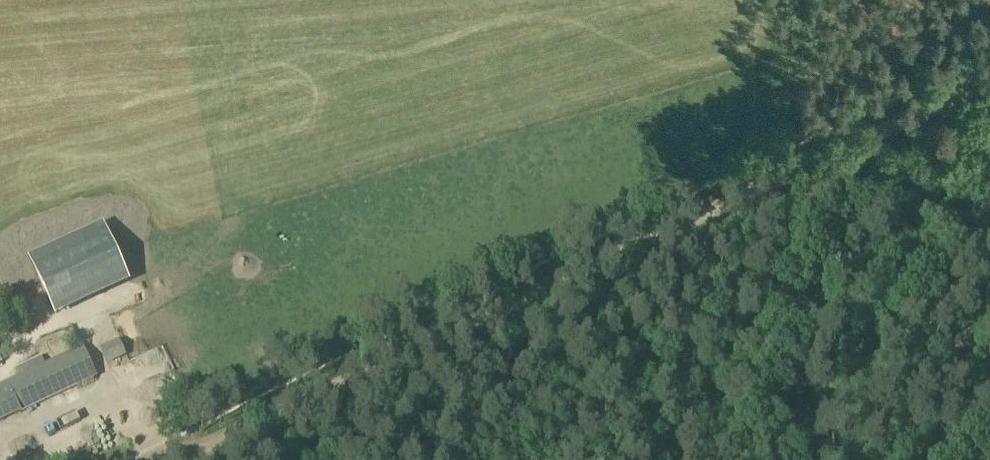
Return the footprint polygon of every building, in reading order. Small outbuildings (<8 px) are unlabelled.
[(98,378),(83,347),(45,365),(41,357),(15,370),(18,377),(5,384),(0,386),(0,424),(98,378)] [(112,366),(126,377),(139,360),(125,349),(112,366)] [(149,390),(176,382),(171,365),(144,372),(149,390)] [(73,450),(53,459),(78,459),(73,450)]
